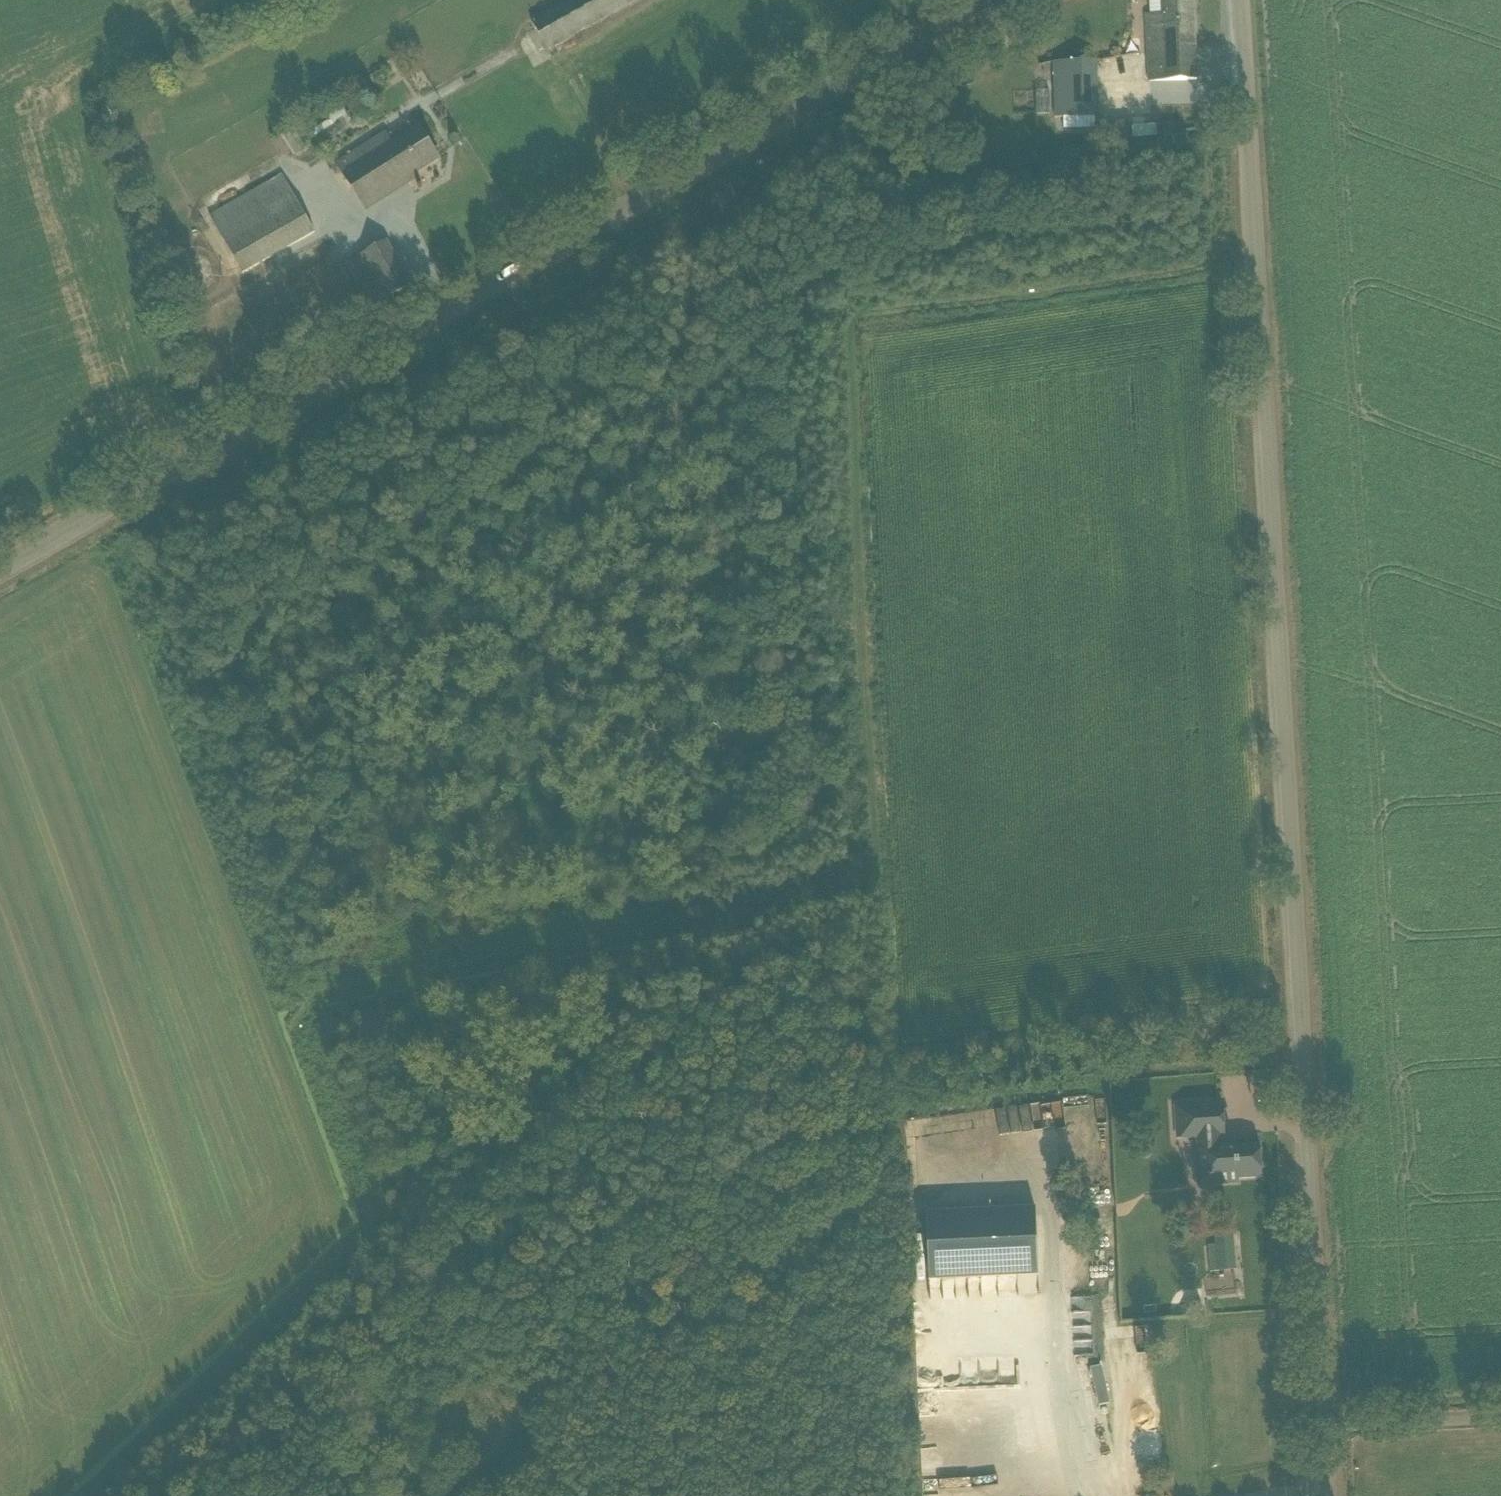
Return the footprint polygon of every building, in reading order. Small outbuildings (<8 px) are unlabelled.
[(1149,82),(1197,81),(1194,0),(1162,0),(1162,14),(1146,15),(1146,34),(1149,82)] [(1094,62),(1054,64),(1056,119),(1063,119),(1096,117),(1094,62)] [(1174,123),(1158,125),(1159,132),(1175,131),(1174,123)] [(1156,125),(1132,128),(1133,139),(1157,137),(1156,125)] [(406,180),(438,159),(419,129),(396,144),(389,132),(338,166),(366,209),(408,183),(406,180)] [(282,175),(210,215),(242,275),(315,233),(282,175)] [(346,265),(377,319),(416,297),(385,243),(346,265)] [(1200,1105),(1175,1107),(1177,1139),(1198,1138),(1198,1150),(1199,1151),(1210,1151),(1213,1184),(1213,1185),(1239,1183),(1239,1179),(1263,1178),(1260,1146),(1222,1149),(1222,1136),(1226,1136),(1224,1108),(1200,1109),(1200,1105)] [(1035,1209),(926,1214),(929,1283),(1038,1278),(1035,1209)] [(1218,1271),(1216,1245),(1208,1246),(1210,1272),(1218,1271)] [(1092,1296),(1071,1297),(1072,1353),(1094,1353),(1092,1296)] [(1108,1364),(1092,1366),(1097,1404),(1113,1402),(1108,1364)]
